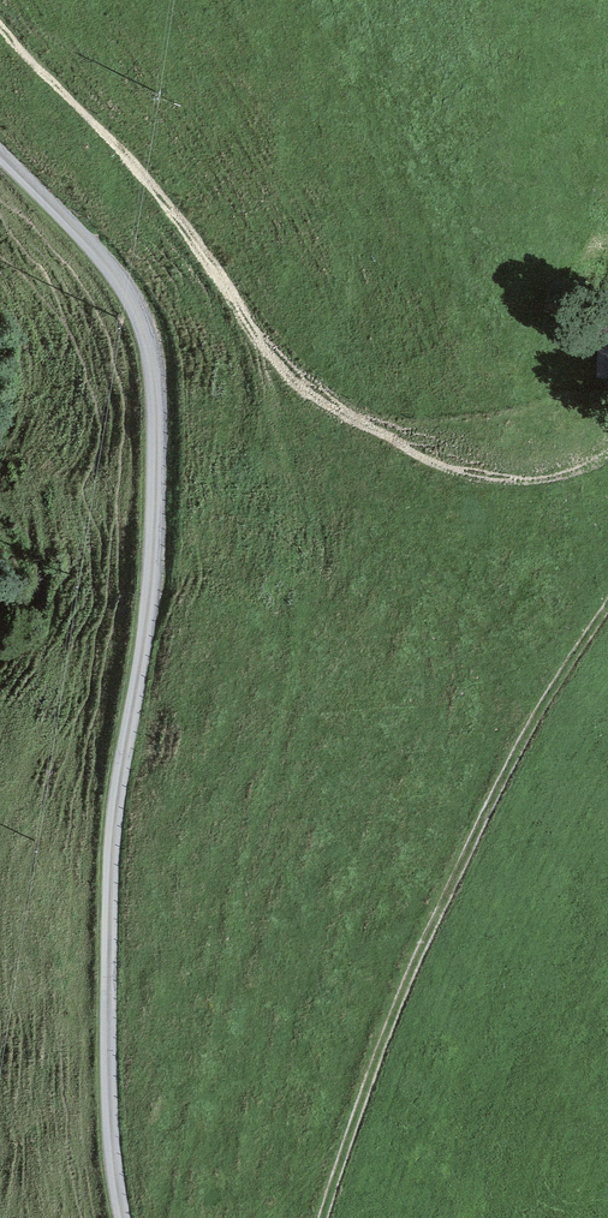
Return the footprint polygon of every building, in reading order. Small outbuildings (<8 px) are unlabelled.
[(598,316),(596,384),(607,384),(607,316),(598,316)]
